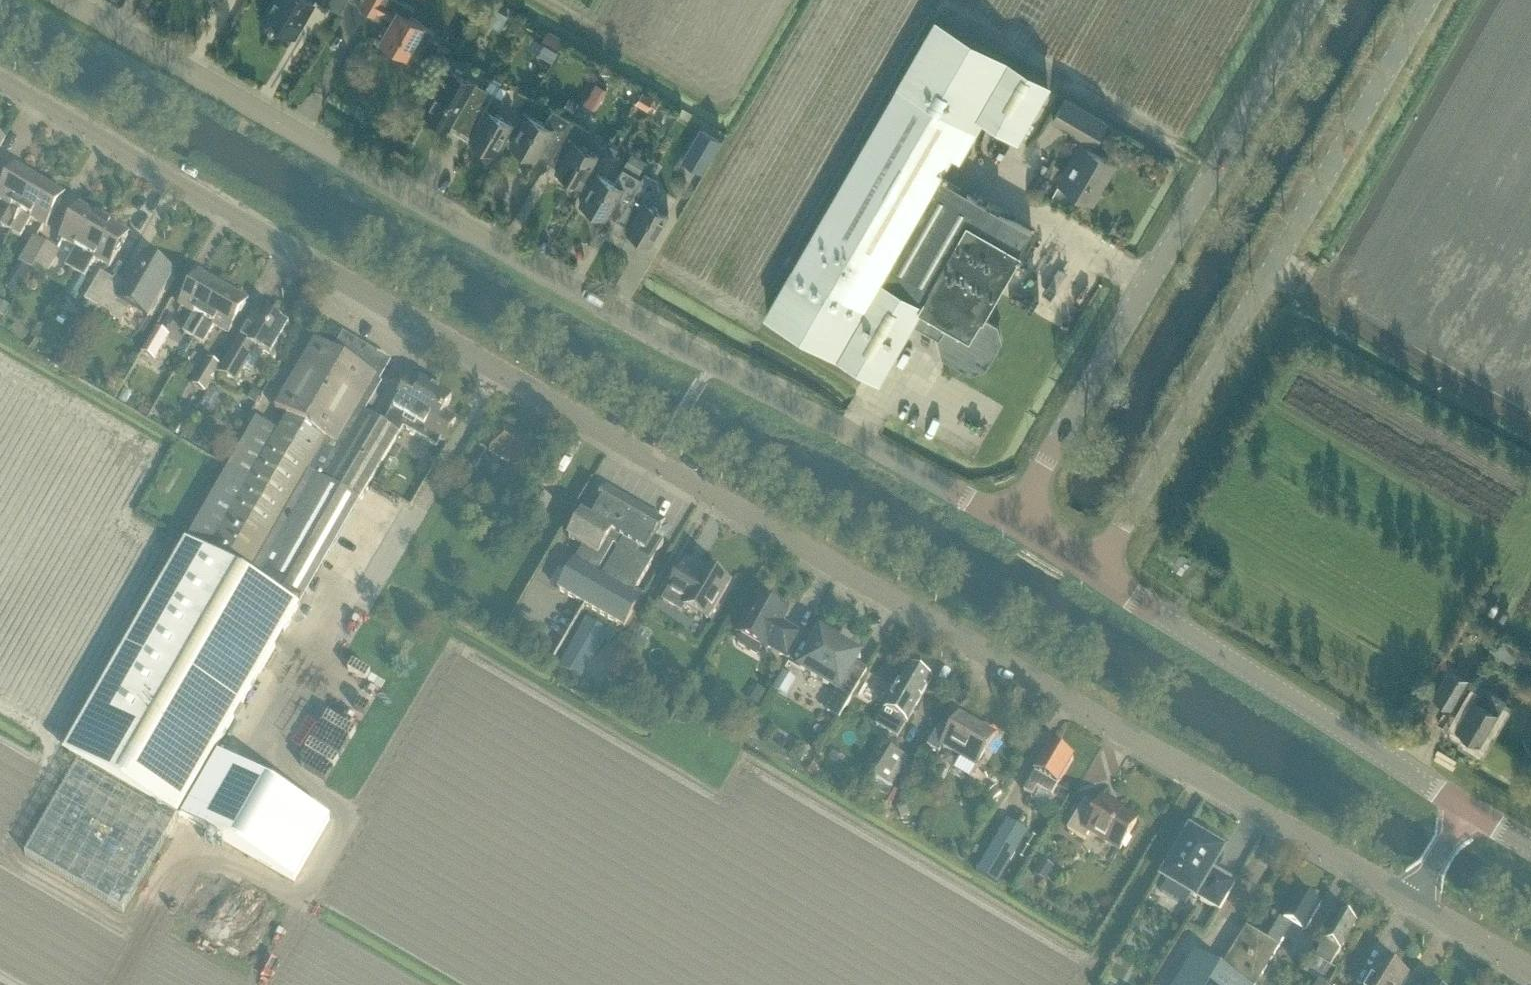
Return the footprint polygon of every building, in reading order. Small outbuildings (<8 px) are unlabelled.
[(316,0),(272,0),(262,16),(275,23),(275,22),(296,33),(316,0)] [(361,6),(376,14),(379,9),(394,18),(382,37),(395,44),(394,47),(404,53),(406,50),(410,52),(412,48),(418,51),(423,41),(427,43),(435,29),(426,24),(428,22),(412,13),(416,6),(406,0),(364,0),(361,6)] [(487,21),(501,28),(510,12),(496,5),(487,21)] [(961,158),(978,129),(984,120),(1019,140),(1052,83),(937,16),(898,83),(768,311),(882,376),(913,322),(940,337),(944,355),(971,370),(986,366),(1002,339),(998,324),(983,316),(1021,252),(1018,251),(1032,228),(941,176),(954,154),(961,158)] [(552,61),(565,40),(550,31),(537,52),(552,61)] [(486,86),(480,83),(451,66),(424,112),(449,126),(452,122),(463,128),(486,86)] [(519,90),(523,78),(506,72),(502,84),(519,90)] [(420,74),(413,85),(424,91),(430,80),(420,74)] [(596,79),(584,100),(596,107),(608,86),(596,79)] [(487,86),(463,128),(472,133),(473,134),(471,138),(495,153),(514,121),(497,111),(505,97),(503,96),(487,86)] [(656,96),(644,89),(637,102),(648,108),(656,96)] [(570,96),(564,106),(573,111),(579,101),(570,96)] [(1092,147),(1100,135),(1108,121),(1066,97),(1054,118),(1087,137),(1084,142),(1061,182),(1090,199),(1099,183),(1104,175),(1107,177),(1116,161),(1092,147)] [(549,159),(573,117),(554,107),(546,121),(529,110),(510,143),(536,158),(538,153),(549,159)] [(600,153),(583,142),(591,128),(573,117),(549,159),(559,165),(556,169),(582,184),(600,153)] [(701,126),(683,157),(703,169),(721,138),(701,126)] [(614,136),(606,150),(613,154),(622,140),(614,136)] [(633,151),(625,166),(639,174),(648,159),(633,151)] [(41,180),(18,166),(0,196),(0,202),(11,208),(0,226),(11,231),(41,180)] [(619,218),(643,176),(639,174),(625,166),(616,180),(599,169),(580,202),(606,217),(609,212),(619,218)] [(643,176),(619,218),(629,224),(626,228),(652,243),(670,212),(653,201),(661,187),(658,176),(647,169),(643,176)] [(31,220),(46,229),(65,195),(41,180),(11,231),(22,237),(31,220)] [(75,272),(106,220),(82,205),(61,242),(75,250),(66,267),(75,272)] [(109,270),(131,234),(106,220),(75,272),(85,278),(95,262),(109,270)] [(33,270),(48,244),(34,236),(19,263),(20,263),(22,264),(31,270),(33,270)] [(48,244),(33,270),(46,278),(61,252),(48,244)] [(131,308),(148,318),(174,272),(145,256),(125,290),(113,283),(99,308),(123,322),(131,308)] [(20,263),(13,275),(24,282),(31,270),(22,264),(20,263)] [(194,338),(225,287),(200,273),(180,308),(194,315),(184,332),(194,338)] [(99,308),(113,283),(100,276),(86,301),(99,308)] [(215,327),(229,336),(249,301),(225,287),(194,338),(205,345),(215,327)] [(1,300),(0,302),(0,313),(5,316),(11,306),(1,300)] [(262,353),(274,360),(293,328),(269,313),(259,329),(250,323),(220,373),(237,384),(255,353),(260,356),(262,353)] [(78,318),(75,322),(81,325),(87,329),(89,324),(78,318)] [(170,336),(157,328),(142,352),(156,360),(170,336)] [(385,424),(359,410),(377,379),(380,381),(391,362),(345,335),(336,350),(330,346),(328,349),(316,341),(276,408),(288,415),(276,435),(257,424),(70,751),(180,815),(401,433),(385,424)] [(207,392),(222,366),(208,358),(193,384),(207,392)] [(441,441),(443,442),(457,420),(445,412),(453,399),(424,382),(420,391),(408,385),(385,424),(401,433),(404,427),(438,446),(441,441)] [(223,392),(214,387),(204,405),(213,409),(223,392)] [(257,405),(263,394),(255,389),(249,399),(257,405)] [(147,418),(150,412),(143,408),(140,413),(147,418)] [(178,424),(173,432),(180,436),(185,428),(178,424)] [(520,469),(522,470),(536,446),(504,427),(490,451),(509,463),(499,481),(511,488),(505,500),(518,508),(531,487),(515,477),(520,469)] [(488,449),(480,444),(466,468),(474,473),(488,449)] [(637,591),(665,543),(657,537),(666,521),(608,487),(597,507),(598,508),(592,518),(585,514),(570,540),(583,548),(576,560),(558,589),(625,628),(645,596),(637,591)] [(527,511),(541,519),(553,500),(540,492),(527,511)] [(453,530),(447,539),(461,547),(466,538),(453,530)] [(685,606),(709,620),(731,582),(706,568),(700,578),(683,568),(664,601),(682,612),(685,606)] [(769,646),(781,625),(778,623),(784,614),(786,615),(787,614),(761,599),(740,634),(766,649),(768,646),(769,646)] [(616,634),(589,618),(561,665),(582,679),(606,639),(612,643),(616,634)] [(781,625),(769,646),(788,657),(801,634),(787,626),(786,628),(781,625)] [(862,657),(841,645),(821,633),(820,634),(822,635),(802,669),(840,691),(851,672),(856,663),(860,657),(861,658),(862,657)] [(1503,636),(1495,649),(1502,654),(1511,641),(1503,636)] [(856,663),(851,672),(860,677),(865,668),(856,663)] [(887,710),(878,726),(899,738),(908,723),(933,680),(911,667),(886,710),(887,710)] [(1433,696),(1452,708),(1469,678),(1451,667),(1433,696)] [(773,690),(787,698),(792,689),(789,687),(794,678),(783,672),(773,690)] [(1456,727),(1482,742),(1500,712),(1507,699),(1482,684),(1456,727)] [(762,707),(769,694),(760,688),(752,701),(762,707)] [(943,748),(977,767),(995,734),(961,714),(953,729),(941,723),(928,746),(940,752),(943,748)] [(1052,796),(1058,786),(1074,758),(1052,745),(1036,773),(1025,791),(1033,796),(1038,788),(1052,796)] [(909,759),(892,749),(870,787),(888,798),(893,788),(892,787),(909,759)] [(297,882),(332,820),(220,756),(185,818),(297,882)] [(821,763),(814,768),(819,777),(827,772),(821,763)] [(174,821),(77,765),(27,853),(124,909),(174,821)] [(996,787),(988,794),(993,801),(1002,794),(996,787)] [(1089,835),(1120,853),(1137,822),(1114,807),(1116,805),(1104,798),(1098,807),(1086,800),(1068,830),(1086,840),(1089,835)] [(911,814),(906,802),(895,806),(902,818),(911,814)] [(1029,832),(1008,820),(977,872),(999,884),(1029,832)] [(1212,870),(1222,852),(1191,834),(1165,879),(1220,911),(1236,884),(1212,870)] [(1055,868),(1042,860),(1034,874),(1047,881),(1055,868)] [(1293,925),(1305,932),(1321,905),(1318,903),(1318,900),(1312,897),(1310,898),(1300,893),(1284,919),(1281,918),(1268,941),(1247,928),(1220,972),(1195,957),(1178,984),(1257,984),(1293,925)] [(1331,967),(1341,950),(1357,923),(1341,914),(1317,958),(1331,967)] [(1409,975),(1383,959),(1367,984),(1402,984),(1409,975)]
